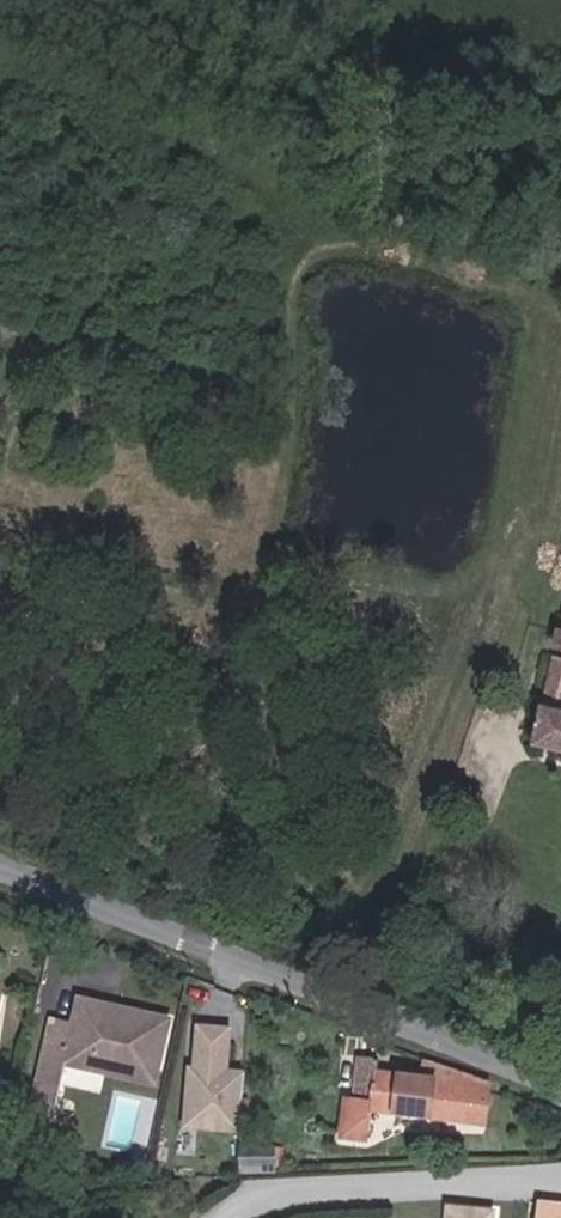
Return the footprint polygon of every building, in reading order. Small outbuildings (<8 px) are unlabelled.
[(555,710),(560,683),(560,659),(555,658),(535,744),(560,750),(560,711),(555,710)] [(159,1067),(170,1020),(79,999),(73,1024),(52,1020),(31,1113),(52,1118),(65,1064),(94,1071),(98,1053),(159,1067)] [(240,1131),(245,1072),(227,1071),(230,1028),(198,1026),(195,1069),(191,1068),(186,1127),(240,1131)] [(155,1084),(159,1067),(98,1053),(94,1071),(155,1084)] [(482,1083),(419,1058),(418,1073),(372,1070),(373,1059),(361,1057),(355,1099),(346,1099),(344,1138),(365,1139),(368,1110),(480,1119),(482,1083)] [(242,1145),(238,1162),(269,1171),(274,1155),(242,1145)] [(539,1202),(537,1217),(560,1217),(560,1204),(539,1202)] [(448,1207),(447,1217),(493,1217),(493,1211),(448,1207)]
